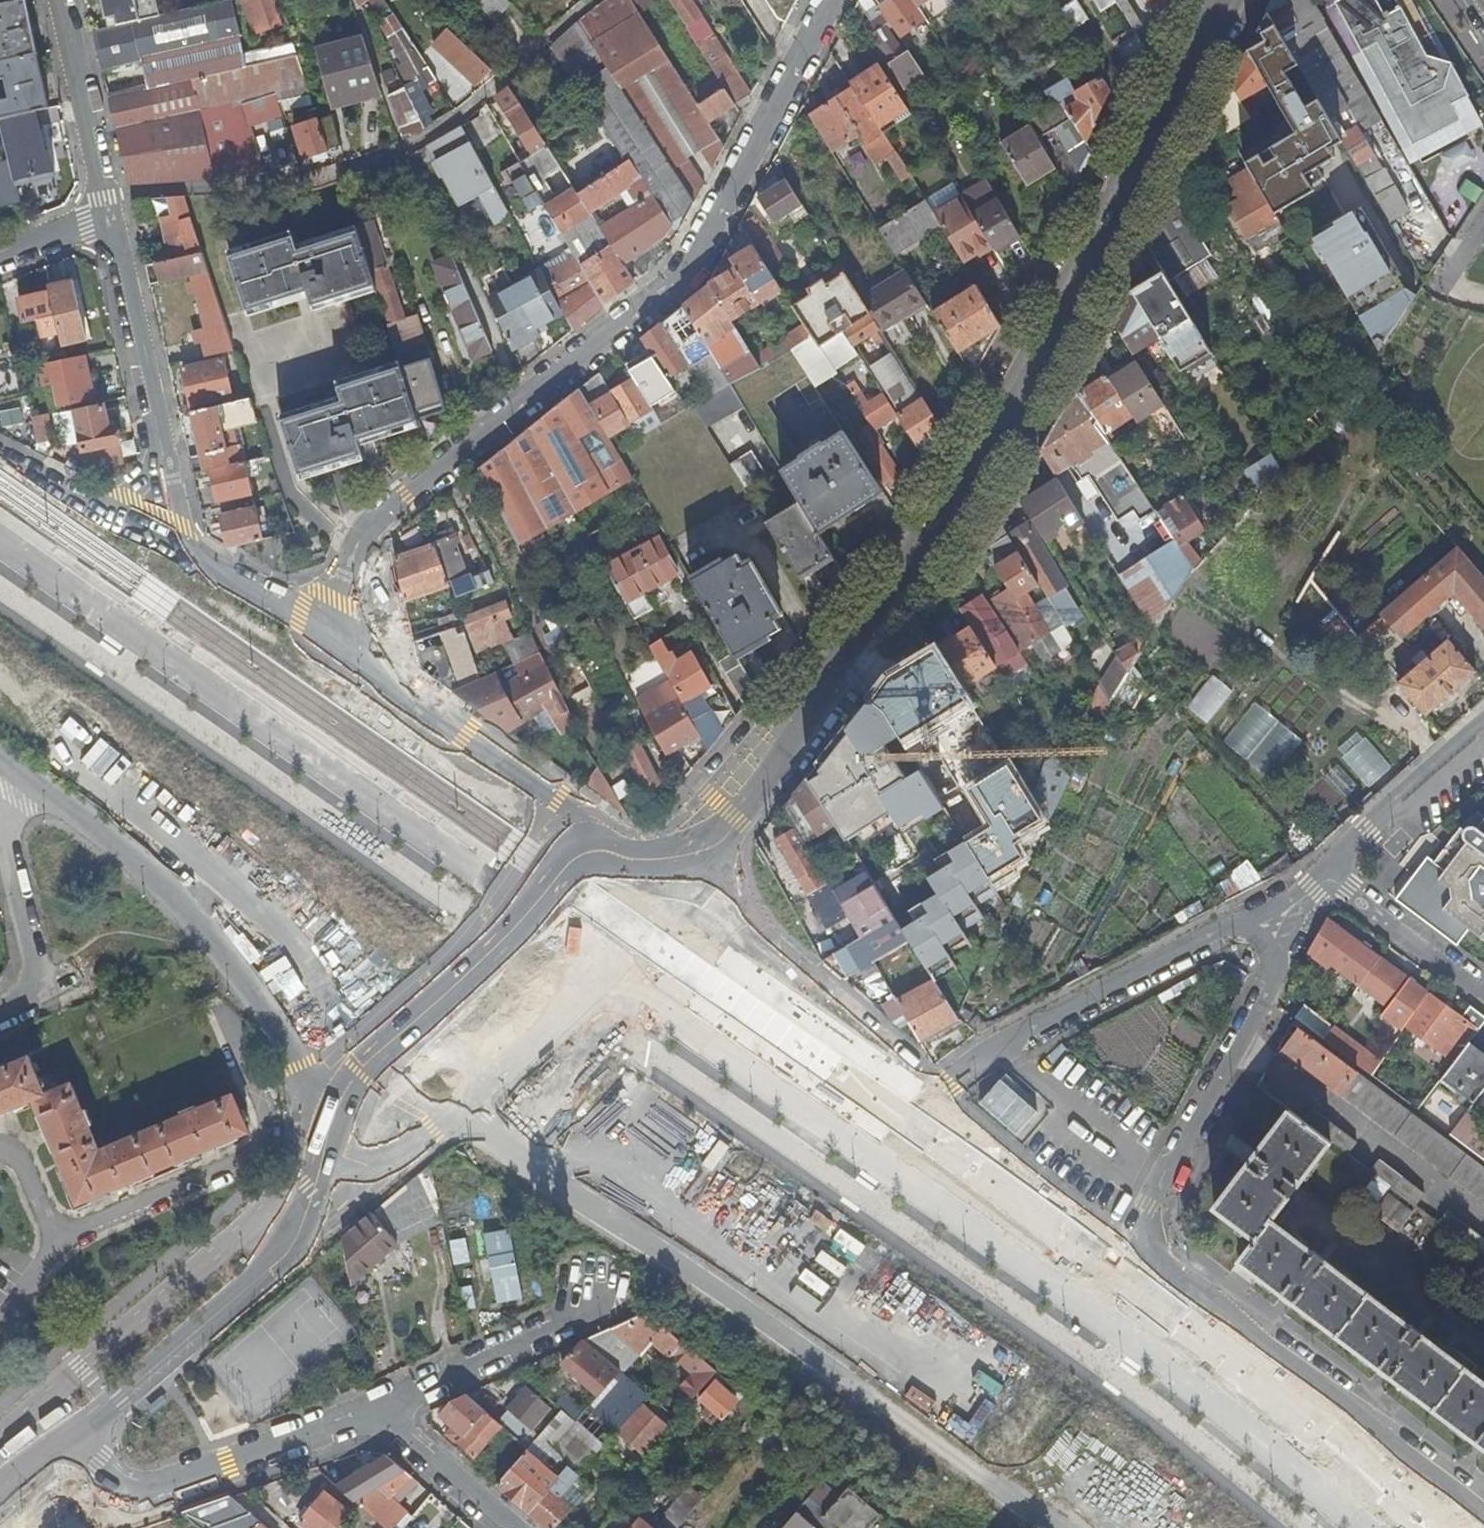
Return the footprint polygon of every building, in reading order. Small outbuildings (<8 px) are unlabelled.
[(26,0),(0,6),(0,63),(38,54),(26,0)] [(232,0),(226,0),(163,15),(109,28),(95,31),(104,69),(144,60),(242,39),(232,0)] [(109,28),(163,15),(159,0),(102,0),(109,28)] [(258,33),(284,22),(274,0),(244,0),(258,33)] [(399,66),(410,84),(417,80),(415,77),(420,74),(427,86),(437,81),(385,0),(370,0),(370,1),(376,14),(385,9),(390,18),(382,22),(387,34),(404,63),(399,66)] [(568,15),(582,2),(580,0),(554,0),(568,15)] [(689,158),(637,79),(653,68),(702,150),(705,148),(716,164),(726,145),(711,122),(693,96),(640,14),(631,0),(608,0),(578,23),(696,202),(705,184),(689,158)] [(640,14),(656,3),(654,0),(631,0),(640,14)] [(689,25),(686,27),(720,79),(736,103),(751,94),(692,0),(674,0),(689,25)] [(879,47),(882,52),(907,89),(921,80),(885,25),(888,22),(873,0),(859,0),(858,2),(873,25),(867,29),(879,47)] [(910,0),(877,0),(900,36),(924,19),(910,0)] [(952,0),(929,0),(918,7),(930,25),(957,7),(952,0)] [(1116,2),(1115,0),(1095,0),(1101,11),(1116,2)] [(1160,17),(1168,0),(1150,0),(1160,17)] [(1392,185),(1374,154),(1362,132),(1285,0),(1274,0),(1267,12),(1268,14),(1297,64),(1317,99),(1342,141),(1371,191),(1373,195),(1392,185)] [(1383,121),(1312,0),(1285,0),(1362,132),(1383,121)] [(1418,139),(1476,105),(1467,89),(1470,87),(1453,58),(1429,53),(1398,0),(1336,0),(1418,139)] [(1076,1),(1062,10),(1074,29),(1087,20),(1076,1)] [(1265,42),(1248,51),(1267,85),(1257,91),(1261,97),(1271,91),(1295,133),(1283,140),(1280,135),(1242,157),(1249,168),(1275,213),(1315,191),(1311,185),(1324,178),(1317,167),(1334,157),(1330,149),(1342,141),(1317,99),(1304,107),(1284,72),(1297,64),(1268,14),(1259,32),(1265,42)] [(669,246),(680,231),(696,202),(578,23),(577,23),(551,46),(627,161),(579,193),(624,264),(664,238),(669,246)] [(1134,56),(1138,62),(1144,48),(1134,31),(1114,43),(1124,61),(1134,56)] [(476,82),(491,67),(457,36),(443,52),(476,82)] [(365,37),(334,45),(348,100),(383,92),(365,37)] [(245,54),(242,39),(144,60),(151,89),(300,55),(296,43),(245,54)] [(331,104),(348,100),(334,45),(317,48),(331,104)] [(1257,91),(1267,85),(1248,51),(1231,86),(1251,119),(1260,113),(1249,95),(1257,91)] [(38,54),(0,63),(0,81),(7,80),(12,99),(0,102),(0,119),(1,119),(35,112),(50,108),(38,54)] [(130,184),(255,176),(234,111),(282,100),(312,94),(300,55),(151,89),(110,98),(130,184)] [(879,66),(851,84),(853,88),(881,128),(908,111),(879,66)] [(689,158),(702,150),(653,68),(637,79),(689,158)] [(1086,141),(1112,92),(1102,74),(1077,91),(1068,77),(1037,96),(1046,111),(1028,122),(1031,126),(1057,168),(1072,193),(1092,152),(1086,141)] [(711,122),(737,105),(736,103),(720,79),(693,96),(711,122)] [(549,146),(509,84),(498,95),(534,155),(549,146)] [(1231,86),(1217,114),(1227,133),(1251,119),(1231,86)] [(865,145),(884,133),(881,128),(853,88),(811,116),(833,152),(859,135),(865,145)] [(391,95),(402,127),(421,119),(407,89),(391,95)] [(285,110),(315,104),(312,94),(282,100),(285,110)] [(287,116),(285,110),(282,100),(234,111),(255,176),(277,174),(260,126),(287,116)] [(39,127),(35,112),(1,119),(11,160),(16,182),(57,172),(52,150),(47,152),(41,127),(39,127)] [(306,159),(330,152),(320,118),(312,120),(295,125),(306,159)] [(426,129),(421,119),(402,127),(405,138),(426,129)] [(512,217),(463,125),(434,143),(429,146),(437,161),(434,162),(442,178),(445,176),(461,206),(481,195),(497,225),(512,217)] [(1028,186),(1057,168),(1031,126),(1002,144),(1028,186)] [(1449,170),(1474,154),(1465,139),(1439,155),(1449,170)] [(521,162),(534,184),(545,204),(559,228),(566,240),(604,307),(635,282),(624,264),(579,193),(549,146),(534,155),(521,162)] [(903,182),(912,177),(908,170),(896,152),(887,157),(903,182)] [(21,202),(16,182),(11,160),(0,163),(0,207),(21,202)] [(1289,237),(1275,213),(1249,168),(1230,180),(1240,197),(1227,205),(1257,253),(1269,246),(1270,248),(1289,237)] [(786,180),(758,198),(775,224),(803,205),(786,180)] [(988,180),(963,196),(969,205),(997,248),(999,251),(1000,252),(1024,238),(988,180)] [(522,191),(533,210),(545,204),(534,184),(522,191)] [(1392,185),(1373,195),(1400,242),(1403,247),(1405,250),(1423,239),(1393,185),(1392,185)] [(163,222),(171,260),(182,258),(190,256),(203,254),(185,197),(134,201),(132,201),(137,226),(163,222)] [(1175,197),(1149,249),(1166,277),(1169,282),(1188,270),(1212,256),(1175,197)] [(897,254),(942,225),(940,223),(927,201),(881,230),(897,254)] [(967,267),(997,248),(969,205),(940,223),(942,225),(967,267)] [(1335,226),(1313,239),(1378,349),(1417,290),(1404,289),(1398,278),(1401,276),(1361,207),(1333,223),(1335,226)] [(784,259),(757,217),(744,225),(772,267),(784,259)] [(372,220),(356,225),(359,233),(376,285),(399,358),(420,347),(410,317),(406,318),(389,265),(387,265),(372,220)] [(314,305),(376,285),(359,233),(298,252),(293,238),(232,258),(249,310),(310,291),(314,305)] [(761,303),(783,289),(755,246),(754,245),(733,259),(738,268),(761,303)] [(571,259),(567,252),(540,268),(541,269),(544,275),(571,259)] [(188,337),(193,360),(209,357),(218,355),(235,351),(208,271),(203,254),(190,256),(191,263),(183,265),(182,258),(171,260),(147,266),(151,287),(195,276),(197,283),(190,284),(193,295),(199,294),(209,333),(188,337)] [(475,358),(492,351),(461,276),(453,255),(435,263),(475,358)] [(191,263),(190,256),(182,258),(183,265),(191,263)] [(738,268),(711,285),(711,286),(732,320),(761,303),(738,268)] [(488,297),(517,351),(550,333),(546,326),(566,315),(544,275),(541,269),(510,286),(488,297)] [(927,302),(907,270),(883,284),(861,298),(871,315),(880,330),(895,321),(903,316),(927,302)] [(1194,280),(1188,270),(1169,282),(1175,292),(1194,280)] [(481,284),(488,297),(510,286),(503,272),(481,284)] [(812,294),(793,306),(806,326),(813,337),(820,347),(837,336),(830,324),(846,314),(853,326),(871,315),(861,298),(846,273),(828,284),(812,294)] [(1285,275),(1263,288),(1290,331),(1307,320),(1291,294),(1295,292),(1285,275)] [(1166,277),(1134,296),(1159,337),(1177,366),(1209,347),(1175,292),(1169,282),(1166,277)] [(824,279),(808,289),(812,294),(828,284),(824,279)] [(74,281),(50,288),(51,292),(60,333),(63,346),(88,340),(74,281)] [(711,286),(706,289),(684,307),(714,356),(722,371),(730,384),(762,369),(754,356),(732,320),(711,286)] [(979,286),(934,313),(974,377),(988,355),(1003,326),(979,286)] [(1132,354),(1159,337),(1134,296),(1129,289),(1112,322),(1132,354)] [(39,353),(62,348),(59,333),(60,333),(51,292),(19,300),(25,324),(40,320),(44,335),(35,337),(39,353)] [(903,316),(895,321),(897,325),(930,306),(927,302),(903,316)] [(692,369),(714,356),(684,307),(663,324),(689,365),(692,369)] [(924,458),(942,430),(880,330),(871,315),(853,326),(844,332),(861,359),(924,458)] [(784,321),(776,326),(781,333),(788,328),(784,321)] [(668,379),(689,365),(663,324),(642,340),(645,344),(668,379)] [(806,326),(784,338),(792,350),(813,337),(806,326)] [(838,374),(861,359),(844,332),(837,336),(820,347),(838,374)] [(819,392),(840,378),(838,374),(820,347),(813,337),(792,350),(819,392)] [(784,338),(754,356),(762,369),(792,350),(784,338)] [(403,369),(431,360),(425,344),(420,347),(399,358),(402,368),(403,369)] [(631,352),(641,368),(645,374),(663,403),(653,409),(653,410),(663,425),(689,409),(688,407),(684,402),(668,379),(645,344),(631,352)] [(1209,347),(1177,366),(1181,372),(1213,354),(1209,347)] [(820,534),(884,494),(847,436),(827,448),(823,442),(802,455),(770,403),(797,385),(811,407),(823,399),(819,392),(792,350),(762,369),(730,384),(727,387),(740,408),(743,406),(820,534)] [(219,360),(218,355),(209,357),(210,362),(183,367),(193,408),(233,399),(224,359),(219,360)] [(67,360),(67,359),(65,360),(64,360),(68,378),(58,380),(63,405),(95,399),(85,356),(67,360)] [(1137,423),(1164,405),(1138,365),(1124,374),(1126,378),(1113,386),(1133,417),(1137,423)] [(358,441),(420,421),(409,388),(403,369),(402,368),(340,388),(345,403),(285,423),(302,475),(363,455),(358,441)] [(722,371),(700,383),(709,397),(727,387),(730,384),(722,371)] [(612,393),(600,373),(581,389),(610,437),(631,424),(653,410),(653,409),(636,380),(612,393)] [(1126,378),(1124,374),(1111,382),(1113,386),(1126,378)] [(1115,428),(1133,417),(1113,386),(1111,382),(1107,376),(1079,394),(1109,440),(1119,433),(1115,428)] [(437,379),(409,388),(420,421),(440,415),(446,433),(453,427),(437,379)] [(895,419),(884,402),(874,408),(871,402),(869,404),(855,383),(848,388),(875,431),(895,419)] [(707,428),(740,408),(727,387),(709,397),(694,406),(707,428)] [(610,437),(581,389),(530,429),(576,512),(590,537),(649,503),(619,452),(610,437)] [(1155,510),(1109,440),(1079,394),(1076,390),(1040,451),(1055,474),(1074,462),(1085,480),(1095,475),(1110,499),(1115,496),(1127,515),(1136,510),(1141,519),(1155,510)] [(684,402),(688,407),(695,402),(692,397),(684,402)] [(881,397),(871,402),(874,408),(884,402),(881,397)] [(204,456),(191,458),(194,474),(211,470),(246,462),(245,445),(229,449),(222,426),(258,419),(251,399),(194,412),(204,456)] [(75,411),(82,443),(83,452),(120,444),(116,426),(110,427),(105,405),(75,411)] [(1,425),(24,422),(22,407),(0,410),(0,417),(1,425)] [(74,409),(56,413),(63,447),(82,443),(75,411),(74,409)] [(631,424),(640,439),(663,425),(653,410),(631,424)] [(55,442),(49,415),(32,418),(39,446),(50,451),(55,442)] [(640,439),(631,424),(610,437),(619,452),(640,439)] [(900,476),(868,425),(858,432),(871,453),(866,456),(885,486),(900,476)] [(570,516),(576,512),(530,429),(504,450),(547,529),(556,524),(558,528),(572,519),(570,516)] [(120,444),(83,452),(86,466),(124,459),(120,444)] [(898,445),(888,452),(908,483),(921,463),(898,445)] [(521,545),(547,529),(504,450),(482,467),(521,545)] [(752,452),(731,465),(745,488),(767,475),(752,452)] [(1243,466),(1250,484),(1278,472),(1271,454),(1243,466)] [(254,495),(250,475),(258,473),(255,460),(246,462),(211,470),(219,502),(254,495)] [(1058,481),(1022,505),(1045,542),(1059,533),(1055,528),(1064,523),(1069,531),(1084,521),(1058,481)] [(1204,527),(1184,495),(1157,513),(1175,540),(1194,569),(1201,560),(1187,539),(1204,527)] [(800,576),(832,556),(798,501),(766,521),(800,576)] [(222,516),(229,547),(264,540),(260,521),(268,519),(266,506),(257,508),(222,516)] [(500,567),(499,567),(513,596),(518,593),(516,589),(529,583),(517,559),(524,555),(501,511),(477,523),(500,567)] [(1007,536),(1027,524),(1023,519),(1004,531),(1007,536)] [(1027,593),(1038,585),(1007,536),(1004,531),(997,520),(984,540),(993,554),(998,552),(1004,562),(995,568),(1009,590),(1041,641),(1050,635),(1028,598),(1029,597),(1027,593)] [(1065,586),(1027,524),(1007,536),(1038,585),(1046,598),(1065,586)] [(463,565),(454,543),(458,541),(453,527),(447,529),(449,534),(434,540),(436,545),(449,585),(454,598),(493,583),(486,568),(471,573),(467,564),(463,565)] [(449,534),(447,529),(432,535),(434,540),(449,534)] [(660,538),(607,567),(636,620),(671,600),(667,592),(684,582),(660,538)] [(1119,577),(1153,632),(1194,569),(1175,540),(1119,577)] [(436,545),(395,559),(404,601),(449,585),(436,545)] [(1483,626),(1483,579),(1456,548),(1356,637),(1361,643),(1385,621),(1401,639),(1454,592),(1483,626)] [(993,554),(988,558),(995,568),(1004,562),(998,552),(993,554)] [(737,555),(693,580),(734,651),(736,656),(779,630),(771,617),(781,611),(752,563),(744,567),(737,555)] [(964,569),(959,576),(971,594),(978,589),(964,569)] [(1193,573),(1176,600),(1236,637),(1253,610),(1193,573)] [(1033,646),(1041,641),(1009,590),(1001,595),(1033,646)] [(987,615),(992,611),(981,594),(961,608),(1001,672),(1022,658),(1014,645),(1009,648),(987,615)] [(514,643),(522,661),(540,654),(540,651),(527,626),(510,633),(504,619),(513,615),(507,601),(462,617),(476,658),(514,643)] [(1212,663),(1227,642),(1185,613),(1171,633),(1212,663)] [(581,626),(565,634),(571,644),(586,636),(581,626)] [(961,688),(996,666),(971,628),(937,651),(952,675),(954,678),(961,688)] [(923,629),(909,649),(912,654),(908,656),(929,689),(952,675),(937,651),(923,629)] [(1447,639),(1427,658),(1419,665),(1397,684),(1426,716),(1476,671),(1453,645),(1455,643),(1452,639),(1450,642),(1447,639)] [(1131,643),(1115,654),(1119,661),(1127,673),(1131,665),(1138,654),(1131,643)] [(717,661),(745,707),(757,692),(736,656),(734,651),(717,661)] [(1419,665),(1427,658),(1422,653),(1414,660),(1419,665)] [(567,706),(540,654),(522,661),(517,663),(523,675),(505,687),(498,671),(480,677),(490,696),(508,730),(541,712),(545,719),(567,706)] [(684,702),(682,704),(700,735),(702,738),(709,751),(723,733),(701,693),(712,686),(694,654),(680,662),(676,654),(662,662),(684,702)] [(875,677),(884,683),(898,664),(890,657),(875,677)] [(1119,661),(1103,688),(1111,699),(1127,673),(1119,661)] [(941,775),(943,774),(948,771),(1019,884),(1028,866),(962,762),(994,742),(961,688),(954,678),(921,697),(899,663),(898,664),(884,683),(887,688),(883,691),(931,769),(941,775)] [(450,690),(508,730),(490,696),(480,677),(450,690)] [(1092,708),(1102,714),(1111,699),(1103,688),(1092,708)] [(646,716),(681,782),(692,770),(680,747),(700,735),(682,704),(678,696),(646,716)] [(871,700),(808,780),(847,840),(889,813),(898,827),(914,817),(918,823),(944,807),(942,804),(920,770),(907,778),(885,744),(899,736),(883,711),(871,700)] [(631,727),(633,726),(626,714),(611,722),(647,792),(661,785),(631,727)] [(1364,733),(1337,757),(1367,791),(1394,767),(1364,733)] [(631,818),(648,799),(617,737),(589,750),(600,767),(631,818)] [(1043,754),(1035,774),(1029,772),(1015,806),(1050,820),(1072,766),(1043,754)] [(631,818),(600,767),(587,787),(631,818)] [(943,774),(1017,890),(1019,884),(948,771),(943,774)] [(838,846),(847,841),(847,840),(808,780),(784,807),(805,843),(827,830),(838,846)] [(948,800),(942,804),(944,807),(954,822),(960,818),(948,800)] [(1478,828),(1475,827),(1471,827),(1466,830),(1461,826),(1435,862),(1445,870),(1439,878),(1449,886),(1451,899),(1444,909),(1483,939),(1483,819),(1478,828)] [(821,916),(828,928),(845,918),(794,830),(777,840),(814,904),(819,901),(826,914),(821,916)] [(911,943),(931,974),(952,960),(952,959),(947,952),(968,939),(962,930),(977,921),(972,913),(978,909),(975,905),(997,891),(972,851),(965,841),(949,851),(955,861),(942,869),(927,878),(937,894),(924,902),(930,912),(916,920),(902,930),(911,943)] [(981,846),(972,851),(997,891),(1008,908),(1013,897),(981,846)] [(955,861),(949,851),(936,860),(942,869),(955,861)] [(864,869),(831,888),(861,938),(875,963),(911,943),(902,930),(864,869)] [(814,904),(821,916),(826,914),(819,901),(814,904)] [(916,920),(930,912),(924,902),(910,911),(916,920)] [(972,913),(977,921),(983,917),(978,909),(972,913)] [(828,928),(841,949),(858,940),(845,918),(828,928)] [(1331,963),(1360,985),(1381,958),(1378,955),(1328,919),(1309,952),(1328,967),(1331,963)] [(841,949),(823,960),(844,978),(861,969),(867,978),(879,971),(875,963),(861,938),(858,940),(841,949)] [(947,952),(952,959),(972,946),(968,939),(947,952)] [(1383,1013),(1403,1029),(1429,994),(1381,958),(1360,985),(1388,1006),(1383,1013)] [(952,960),(931,974),(936,982),(957,968),(952,960)] [(924,1048),(938,1038),(961,1021),(960,1019),(958,1016),(936,983),(900,1006),(924,1048)] [(1472,1006),(1462,1019),(1431,995),(1408,1025),(1455,1061),(1468,1044),(1483,1024),(1483,1015),(1472,1006)] [(1296,1016),(1307,1024),(1315,1014),(1304,1006),(1296,1016)] [(1315,1014),(1307,1024),(1306,1026),(1325,1040),(1334,1026),(1316,1012),(1315,1014)] [(961,1021),(938,1038),(941,1042),(965,1024),(960,1019),(961,1021)] [(1380,1061),(1334,1026),(1325,1040),(1371,1075),(1380,1061)] [(1483,1201),(1483,1166),(1301,1028),(1285,1050),(1483,1201)] [(1476,1100),(1483,1090),(1483,1056),(1468,1044),(1455,1061),(1444,1076),(1476,1100)] [(34,1100),(55,1148),(79,1204),(134,1180),(203,1151),(249,1132),(232,1095),(198,1110),(197,1107),(182,1113),(183,1116),(100,1151),(89,1127),(93,1125),(86,1110),(83,1111),(71,1084),(68,1085),(61,1069),(39,1079),(30,1057),(0,1070),(0,1114),(34,1100)] [(1314,1108),(1304,1121),(1333,1142),(1348,1154),(1357,1141),(1314,1108)] [(1333,1142),(1304,1121),(1290,1110),(1216,1207),(1258,1239),(1241,1261),(1483,1447),(1483,1381),(1273,1219),(1333,1142)] [(1459,1123),(1451,1134),(1483,1159),(1483,1140),(1459,1123)] [(1381,1160),(1371,1172),(1376,1175),(1390,1186),(1416,1205),(1425,1193),(1381,1160)] [(432,1167),(375,1216),(395,1241),(443,1219),(438,1196),(432,1171),(432,1167)] [(1376,1206),(1390,1186),(1376,1175),(1361,1195),(1376,1206)] [(466,1217),(479,1213),(471,1191),(459,1195),(466,1217)] [(1439,1223),(1483,1256),(1483,1255),(1483,1238),(1449,1211),(1439,1223)] [(352,1285),(399,1245),(395,1241),(375,1216),(372,1214),(343,1239),(352,1285)] [(493,1303),(532,1290),(510,1226),(471,1240),(493,1303)] [(463,1243),(451,1248),(460,1270),(472,1266),(463,1243)] [(682,1389),(694,1400),(717,1373),(647,1313),(611,1328),(633,1347),(639,1352),(642,1355),(653,1343),(671,1358),(675,1354),(688,1365),(689,1364),(697,1371),(682,1389)] [(633,1347),(611,1328),(603,1332),(628,1354),(633,1347)] [(628,1354),(603,1332),(584,1341),(616,1368),(628,1354)] [(618,1373),(584,1344),(563,1365),(589,1387),(598,1395),(618,1373)] [(639,1352),(633,1347),(628,1354),(616,1368),(619,1371),(625,1376),(627,1377),(641,1362),(635,1357),(639,1352)] [(551,1455),(534,1441),(528,1449),(525,1451),(554,1475),(563,1464),(569,1469),(594,1439),(580,1427),(625,1376),(619,1371),(618,1373),(598,1395),(590,1405),(584,1412),(575,1422),(577,1424),(551,1455)] [(554,1475),(525,1451),(515,1464),(507,1473),(496,1485),(538,1521),(577,1476),(648,1395),(627,1377),(625,1376),(580,1427),(594,1439),(569,1469),(563,1464),(554,1475)] [(551,1383),(541,1393),(561,1410),(575,1422),(584,1412),(551,1383)] [(699,1399),(707,1406),(711,1410),(713,1411),(723,1420),(737,1404),(714,1383),(699,1399)] [(598,1395),(589,1387),(581,1397),(590,1405),(598,1395)] [(527,1388),(498,1422),(520,1442),(550,1408),(527,1388)] [(440,1415),(463,1436),(485,1411),(466,1394),(451,1401),(440,1415)] [(651,1398),(644,1405),(668,1426),(675,1418),(651,1398)] [(643,1454),(668,1426),(644,1405),(620,1433),(643,1454)] [(707,1417),(713,1411),(711,1410),(707,1406),(702,1413),(707,1417)] [(577,1424),(575,1422),(561,1410),(534,1441),(551,1455),(577,1424)] [(498,1422),(485,1411),(463,1436),(457,1443),(473,1458),(488,1441),(496,1447),(488,1457),(507,1473),(515,1464),(525,1451),(528,1449),(520,1442),(498,1422)] [(777,1439),(774,1443),(783,1450),(786,1447),(777,1439)] [(730,1452),(738,1460),(746,1451),(737,1443),(730,1452)] [(412,1477),(389,1456),(339,1487),(370,1515),(378,1507),(402,1527),(403,1527),(413,1516),(399,1503),(392,1497),(412,1477)] [(577,1476),(538,1521),(546,1527),(555,1527),(591,1488),(577,1476)] [(399,1503),(420,1484),(412,1477),(392,1497),(399,1503)] [(675,1486),(671,1483),(664,1491),(667,1495),(675,1486)] [(882,1515),(848,1487),(839,1497),(822,1483),(798,1511),(817,1527),(836,1527),(870,1527),(882,1515)] [(646,1512),(632,1527),(679,1527),(681,1525),(679,1523),(701,1498),(691,1488),(669,1513),(671,1515),(662,1525),(646,1512)] [(350,1513),(326,1493),(301,1523),(307,1527),(338,1527),(350,1513)] [(232,1498),(184,1515),(199,1527),(267,1527),(232,1498)] [(798,1511),(783,1527),(817,1527),(798,1511)]
